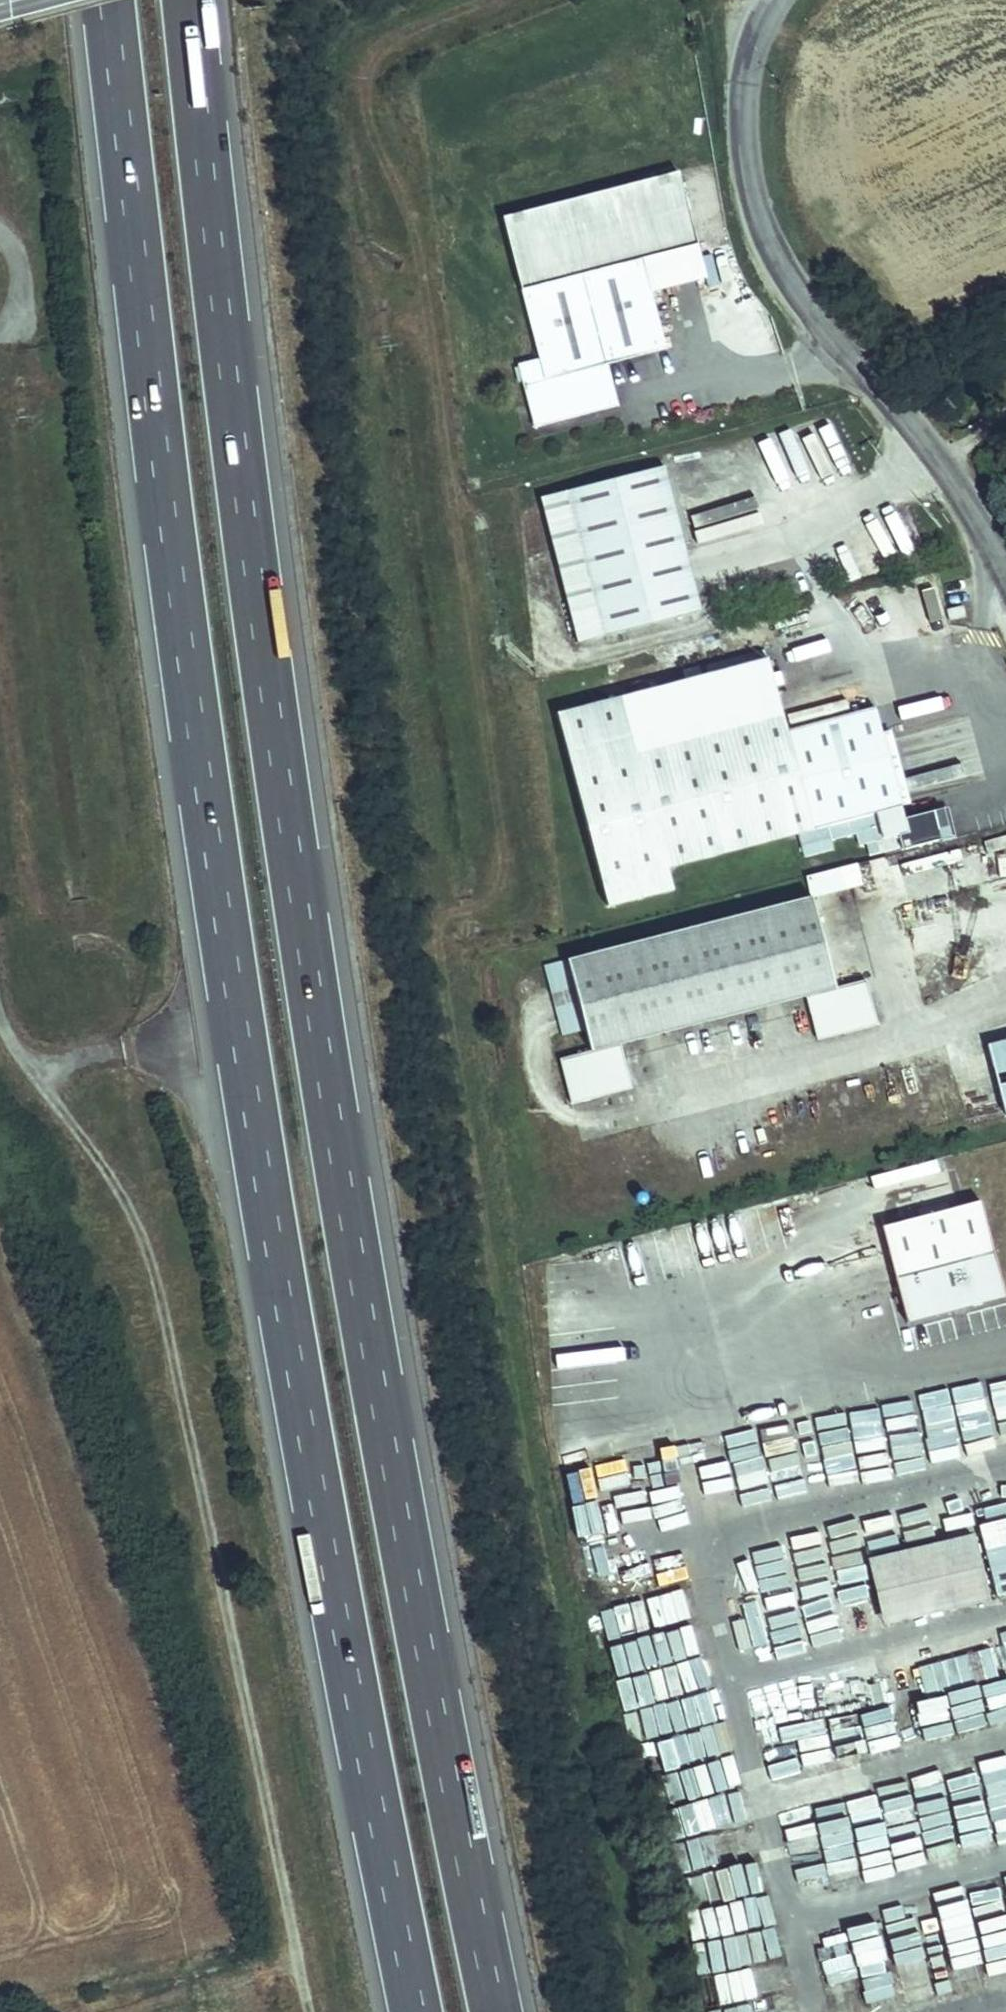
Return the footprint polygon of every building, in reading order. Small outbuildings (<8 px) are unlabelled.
[(496,227),(517,300),(639,265),(693,249),(672,177),(496,227)] [(521,411),(550,430),(612,412),(601,372),(665,354),(639,265),(517,300),(536,364),(510,372),(521,411)] [(768,306),(745,313),(758,355),(781,348),(768,306)] [(550,430),(521,411),(525,424),(528,437),(538,433),(550,430)] [(662,471),(565,497),(603,643),(700,617),(662,471)] [(968,619),(965,607),(948,611),(951,623),(968,619)] [(772,660),(561,715),(611,908),(675,892),(668,869),(831,827),(835,841),(859,835),(862,846),(903,835),(906,850),(944,840),(937,812),(909,820),(880,709),(791,732),(772,660)] [(809,878),(814,900),(848,890),(843,870),(809,878)] [(814,900),(567,964),(586,1033),(592,1054),(558,1062),(571,1109),(603,1101),(601,1092),(615,1088),(620,1077),(618,1067),(628,1064),(623,1045),(807,997),(812,1016),(823,1014),(825,1024),(836,1031),(847,1028),(850,1037),(881,1029),(869,982),(837,990),(814,900)] [(567,964),(544,970),(563,1040),(586,1033),(567,964)] [(820,1045),(850,1037),(847,1028),(836,1031),(825,1024),(823,1014),(812,1016),(820,1045)] [(985,1036),(1005,1106),(1005,1030),(985,1036)] [(601,1092),(603,1101),(635,1092),(628,1064),(618,1067),(620,1077),(615,1088),(601,1092)] [(883,1220),(909,1316),(1005,1289),(1005,1283),(981,1193),(883,1220)] [(923,1403),(930,1432),(954,1426),(946,1397),(923,1403)] [(730,1472),(756,1466),(749,1437),(724,1443),(730,1472)] [(823,1454),(830,1481),(859,1473),(851,1446),(823,1454)] [(789,1461),(728,1478),(737,1508),(797,1491),(789,1461)] [(892,1518),(863,1525),(870,1556),(899,1548),(892,1518)] [(1005,1597),(1005,1524),(866,1553),(881,1623),(1005,1597)] [(903,1547),(932,1542),(930,1530),(901,1535),(903,1547)] [(795,1639),(769,1647),(774,1661),(799,1654),(795,1639)] [(928,1695),(999,1675),(991,1646),(920,1666),(928,1695)]
